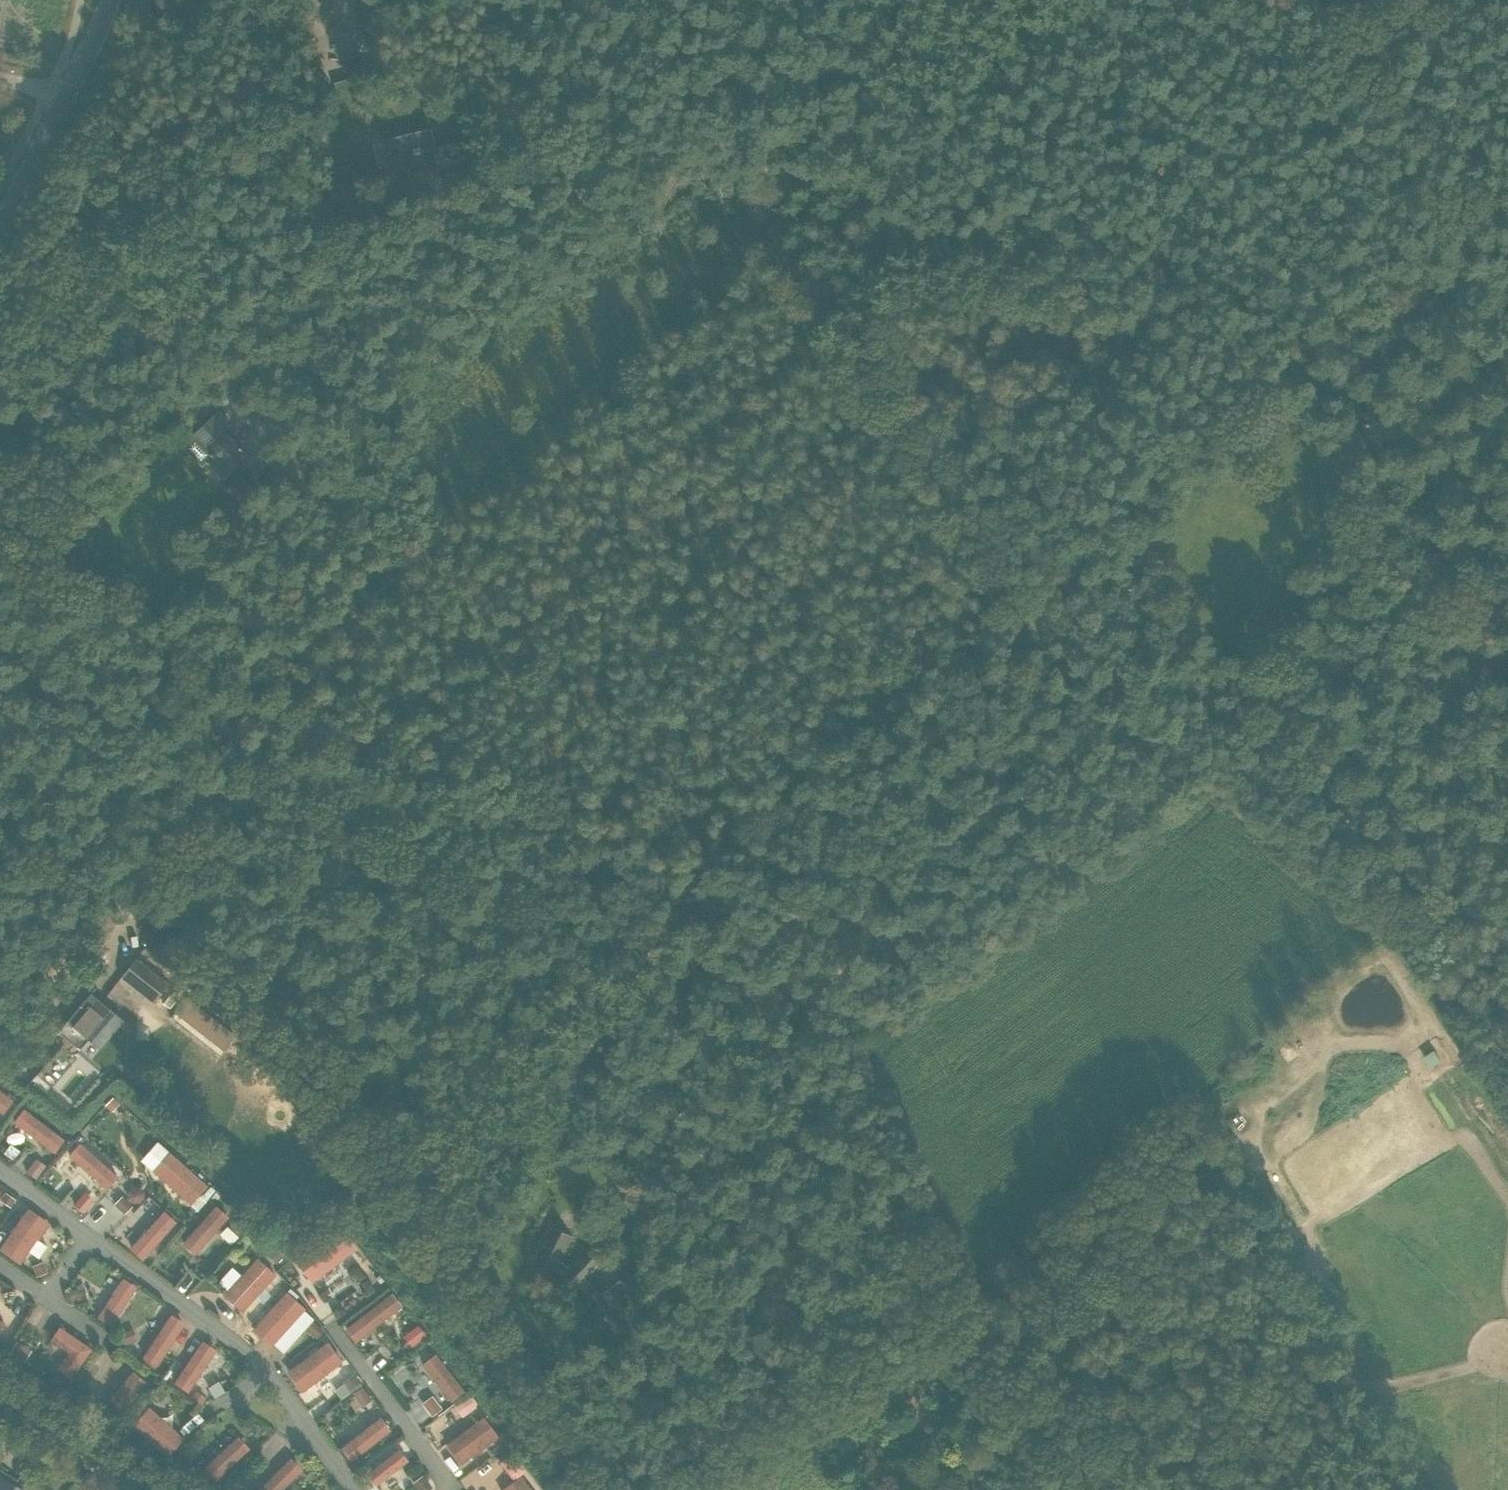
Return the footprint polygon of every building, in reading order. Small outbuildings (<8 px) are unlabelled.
[(307,9),(358,8),(358,0),(307,0),(307,9)] [(347,127),(366,122),(354,77),(334,83),(347,127)] [(455,144),(434,150),(429,130),(387,141),(391,158),(403,155),(406,168),(404,172),(405,173),(411,172),(410,171),(437,164),(440,177),(462,171),(455,144)] [(222,433),(230,425),(217,413),(192,436),(190,438),(192,440),(183,447),(200,465),(204,462),(221,479),(245,456),(222,433)] [(255,479),(246,471),(238,478),(246,487),(255,479)] [(153,1003),(168,985),(135,959),(121,977),(153,1003)] [(95,989),(96,987),(95,987),(90,993),(56,1032),(76,1048),(109,1010),(98,1001),(101,997),(102,996),(102,995),(101,995),(101,994),(95,989)] [(173,1013),(220,1050),(232,1035),(185,998),(173,1013)] [(220,1050),(232,1059),(247,1039),(235,1031),(232,1035),(220,1050)] [(13,1101),(0,1091),(0,1112),(3,1114),(13,1101)] [(111,1112),(119,1104),(113,1098),(105,1106),(111,1112)] [(54,1153),(64,1139),(24,1109),(14,1123),(54,1153)] [(107,1190),(118,1177),(80,1143),(69,1156),(107,1190)] [(198,1195),(207,1186),(170,1152),(153,1171),(190,1205),(198,1195)] [(35,1178),(45,1166),(35,1158),(25,1171),(35,1178)] [(83,1212),(93,1200),(83,1192),(73,1205),(83,1212)] [(1,1200),(10,1206),(14,1200),(5,1194),(1,1200)] [(124,1215),(132,1206),(122,1196),(113,1204),(124,1215)] [(195,1255),(228,1217),(215,1205),(182,1243),(195,1255)] [(48,1221),(27,1207),(0,1246),(0,1250),(19,1263),(48,1221)] [(142,1261),(176,1222),(162,1211),(129,1249),(142,1261)] [(239,1237),(249,1224),(239,1216),(229,1228),(239,1237)] [(336,1226),(294,1257),(296,1259),(296,1263),(299,1266),(302,1267),(310,1278),(312,1276),(316,1275),(322,1271),(323,1268),(352,1246),(336,1226)] [(561,1261),(574,1237),(553,1226),(532,1266),(553,1277),(556,1270),(563,1275),(558,1280),(575,1295),(581,1288),(590,1296),(583,1301),(610,1337),(631,1322),(617,1303),(631,1292),(621,1279),(607,1290),(604,1286),(596,1291),(588,1280),(605,1262),(588,1247),(570,1267),(561,1261)] [(276,1264),(284,1255),(273,1245),(265,1254),(276,1264)] [(231,1267),(217,1282),(227,1291),(224,1294),(243,1311),(275,1276),(256,1259),(241,1276),(231,1267)] [(36,1277),(46,1273),(41,1260),(31,1265),(36,1277)] [(121,1281),(97,1317),(110,1327),(135,1290),(133,1288),(132,1286),(129,1284),(126,1282),(123,1282),(121,1281)] [(70,1302),(87,1299),(85,1287),(68,1291),(70,1302)] [(302,1310),(303,1308),(285,1292),(251,1329),(270,1346),(272,1344),(283,1353),(305,1329),(316,1339),(323,1331),(312,1321),(313,1320),(302,1310)] [(355,1342),(402,1306),(392,1293),(345,1329),(355,1342)] [(171,1313),(141,1356),(155,1366),(185,1322),(171,1313)] [(53,1340),(52,1342),(68,1353),(57,1369),(71,1378),(91,1349),(61,1328),(60,1330),(57,1332),(55,1334),(53,1337),(53,1340)] [(411,1348),(424,1338),(416,1328),(403,1337),(411,1348)] [(121,1346),(136,1341),(133,1329),(117,1334),(121,1346)] [(301,1392),(341,1361),(326,1341),(286,1372),(301,1392)] [(21,1365),(28,1352),(13,1343),(5,1356),(21,1365)] [(201,1343),(174,1383),(188,1392),(214,1352),(212,1351),(211,1349),(209,1346),(205,1345),(203,1344),(201,1343)] [(451,1401),(464,1392),(436,1355),(423,1364),(451,1401)] [(143,1358),(138,1364),(152,1374),(153,1371),(156,1367),(143,1358)] [(131,1374),(107,1400),(120,1411),(143,1384),(142,1383),(141,1380),(138,1377),(135,1376),(133,1375),(131,1374)] [(353,1376),(343,1383),(349,1391),(359,1383),(353,1376)] [(85,1406),(96,1393),(85,1385),(75,1397),(85,1406)] [(362,1406),(371,1399),(362,1388),(353,1394),(362,1406)] [(430,1416),(441,1408),(431,1394),(420,1403),(430,1416)] [(463,1417),(476,1407),(468,1396),(455,1405),(463,1417)] [(166,1456),(183,1437),(148,1406),(132,1425),(166,1456)] [(350,1462),(390,1430),(379,1416),(338,1448),(350,1462)] [(461,1465),(498,1438),(483,1417),(446,1444),(461,1465)] [(211,1483),(248,1449),(237,1436),(199,1471),(211,1483)] [(375,1486),(408,1460),(399,1448),(366,1474),(375,1486)] [(509,1456),(499,1463),(506,1472),(516,1465),(509,1456)] [(302,1470),(290,1458),(257,1489),(282,1489),(302,1470)] [(241,1485),(231,1475),(219,1487),(222,1489),(236,1489),(241,1485)] [(432,1488),(422,1475),(411,1483),(417,1489),(430,1489),(432,1488)] [(521,1478),(510,1486),(507,1487),(504,1489),(531,1489),(521,1478)] [(1,1479),(0,1481),(0,1489),(19,1489),(1,1479)]
